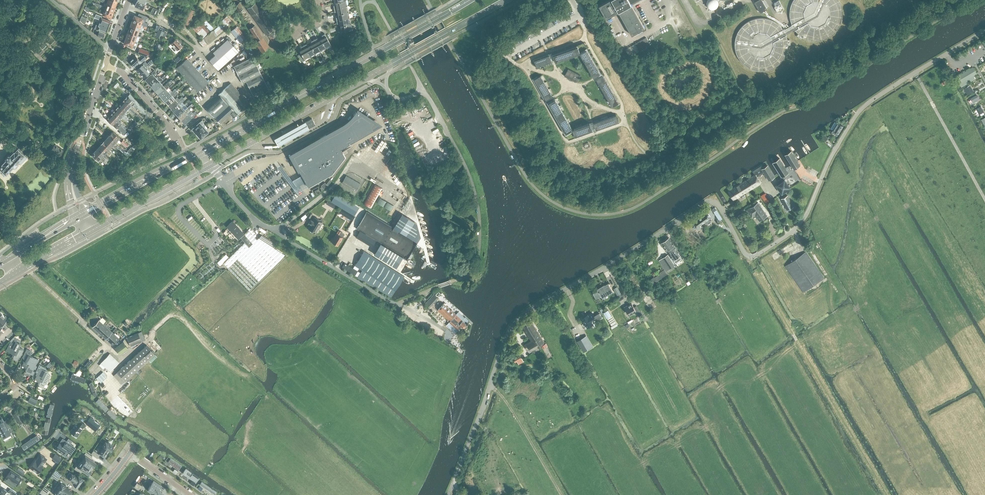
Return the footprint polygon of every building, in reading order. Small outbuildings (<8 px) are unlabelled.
[(137,0),(134,5),(144,10),(145,7),(148,8),(149,5),(146,4),(137,0)] [(335,2),(336,5),(333,6),(334,8),(347,6),(346,0),(344,0),(335,2)] [(755,2),(760,12),(767,9),(762,0),(759,0),(755,2)] [(774,7),(778,12),(780,11),(781,13),(783,12),(782,10),(784,9),(779,0),(774,3),(776,6),(774,7)] [(790,10),(789,11),(789,14),(789,18),(790,21),(791,24),(792,27),(794,30),(796,32),(798,34),(801,36),(803,38),(806,39),(809,40),(813,41),(816,41),(819,41),(822,40),(825,40),(828,38),(831,37),(834,35),(836,32),(838,30),(840,27),(841,24),(842,21),(843,18),(843,14),(843,11),(842,8),(841,5),(840,2),(838,0),(793,0),(792,2),(791,5),(790,8),(790,10)] [(249,26),(253,23),(239,2),(234,5),(236,7),(249,26)] [(266,35),(273,30),(274,29),(262,12),(267,9),(263,4),(258,7),(254,2),(247,8),(266,35)] [(115,7),(106,3),(105,6),(100,4),(96,3),(95,5),(99,7),(104,9),(113,12),(115,7)] [(347,6),(334,8),(335,11),(337,10),(338,14),(348,11),(347,7),(350,6),(350,5),(347,6)] [(159,10),(153,7),(151,9),(150,12),(157,15),(159,10)] [(188,8),(181,24),(187,27),(195,10),(188,8)] [(113,12),(104,9),(102,15),(111,18),(113,12)] [(348,11),(338,14),(339,17),(336,18),(336,20),(350,17),(348,11)] [(132,21),(146,26),(147,26),(148,23),(145,22),(147,16),(139,13),(138,16),(134,14),(132,21)] [(200,17),(199,19),(210,31),(215,26),(206,17),(203,14),(200,17)] [(100,23),(108,26),(109,26),(110,24),(109,23),(110,21),(95,15),(94,17),(101,20),(100,23)] [(224,28),(228,25),(232,22),(227,16),(219,22),(221,24),(213,30),(199,42),(203,46),(207,43),(217,35),(224,28)] [(350,17),(336,20),(337,22),(340,22),(341,25),(351,23),(350,17)] [(787,50),(787,48),(787,47),(787,44),(787,40),(786,37),(785,34),(783,32),(781,29),(779,26),(777,24),(774,23),(771,21),(770,21),(768,20),(765,19),(762,19),(758,19),(755,20),(752,20),(749,22),(746,23),(744,25),(741,27),(739,30),(737,32),(736,35),(735,38),(734,41),(734,45),(734,48),(734,51),(735,54),(736,57),(738,60),(740,63),(742,65),(744,67),(747,69),(750,70),(753,71),(756,72),(759,72),(763,72),(766,72),(769,71),(772,70),(775,68),(777,66),(780,64),(782,62),(784,59),(785,56),(786,53),(787,50)] [(146,26),(132,21),(130,26),(139,30),(140,26),(142,27),(145,28),(146,26)] [(108,26),(100,23),(97,22),(94,28),(100,30),(104,32),(106,33),(107,30),(108,29),(108,28),(108,27),(108,26)] [(351,23),(341,25),(341,29),(338,30),(339,32),(352,29),(351,23)] [(261,52),(269,47),(262,36),(254,25),(249,28),(253,34),(251,35),(255,41),(254,42),(261,52)] [(139,30),(130,26),(128,32),(137,35),(138,35),(138,33),(139,30)] [(237,26),(231,31),(237,39),(243,33),(237,26)] [(272,41),(276,39),(278,37),(274,31),(268,35),(272,41)] [(137,35),(128,32),(126,38),(136,42),(137,41),(138,42),(140,36),(137,35)] [(324,37),(321,39),(326,48),(331,45),(325,33),(323,35),(324,37)] [(646,37),(635,43),(636,43),(640,51),(651,45),(649,41),(646,37)] [(136,42),(126,38),(123,44),(133,47),(134,47),(136,42)] [(182,47),(181,46),(182,45),(176,38),(170,44),(172,45),(170,47),(176,53),(180,49),(182,47)] [(239,50),(228,38),(214,51),(217,54),(210,60),(218,69),(239,50)] [(326,48),(321,39),(318,41),(316,38),(314,39),(321,51),(326,48)] [(321,51),(314,39),(312,41),(314,43),(310,45),(315,54),(321,51)] [(590,52),(588,50),(588,49),(586,45),(585,44),(584,42),(578,46),(580,53),(582,57),(589,53),(590,52)] [(306,44),(304,45),(310,57),(315,54),(310,45),(307,47),(306,44)] [(310,57),(304,45),(302,46),(303,49),(300,51),(301,54),(297,56),(301,62),(309,58),(310,59),(311,59),(310,57)] [(553,55),(556,62),(580,53),(578,46),(553,55)] [(146,56),(148,57),(150,51),(139,48),(138,53),(146,56)] [(600,73),(589,53),(582,57),(594,77),(600,73)] [(128,61),(134,67),(134,66),(136,68),(140,64),(138,63),(140,61),(135,55),(128,61)] [(549,55),(534,60),(537,67),(552,62),(549,55)] [(153,62),(156,59),(153,56),(152,57),(153,58),(151,60),(151,59),(145,65),(143,63),(136,70),(140,74),(149,66),(153,62)] [(238,75),(257,65),(252,57),(234,66),(238,75)] [(187,58),(176,68),(190,84),(197,91),(208,82),(201,74),(187,58)] [(261,73),(257,65),(238,75),(242,83),(246,81),(261,73)] [(149,66),(140,74),(144,78),(151,72),(152,70),(150,68),(150,67),(149,66)] [(977,73),(974,68),(973,67),(965,72),(965,70),(963,71),(964,73),(956,77),(962,87),(976,79),(974,75),(977,73)] [(579,74),(568,69),(565,75),(575,81),(579,74)] [(148,83),(157,74),(158,74),(156,72),(154,70),(151,73),(144,79),(148,83)] [(265,82),(261,73),(246,81),(250,89),(265,82)] [(159,76),(157,74),(148,83),(151,86),(161,78),(160,76),(159,76)] [(164,75),(161,78),(151,86),(155,90),(162,84),(160,82),(165,77),(164,75)] [(552,96),(541,75),(534,79),(546,99),(552,96)] [(603,76),(597,79),(612,107),(618,103),(603,76)] [(162,84),(155,90),(158,94),(172,81),(174,80),(172,79),(171,80),(171,79),(163,86),(162,84)] [(174,83),(172,81),(158,94),(161,98),(168,92),(166,89),(168,87),(174,83)] [(265,82),(250,89),(255,98),(270,90),(265,82)] [(219,95),(205,107),(223,127),(233,118),(249,103),(231,83),(218,94),(219,95)] [(168,92),(161,98),(165,101),(177,91),(176,90),(177,90),(176,88),(175,89),(172,91),(170,93),(168,92)] [(178,92),(177,91),(165,101),(168,105),(175,99),(173,97),(176,94),(178,92)] [(136,106),(138,108),(142,113),(145,111),(129,94),(128,96),(137,105),(136,106)] [(137,105),(128,96),(125,99),(132,105),(135,108),(136,109),(138,108),(136,106),(137,105)] [(176,101),(175,99),(168,105),(171,109),(183,98),(182,96),(180,98),(176,101)] [(185,100),(183,98),(171,109),(175,112),(181,106),(184,104),(182,102),(183,102),(185,100)] [(132,105),(125,99),(122,103),(134,113),(137,116),(138,118),(140,116),(130,107),(132,105)] [(571,126),(555,99),(549,102),(564,129),(571,126)] [(134,113),(122,103),(119,106),(126,112),(128,110),(132,115),(134,113)] [(181,106),(175,112),(178,116),(191,104),(190,103),(186,106),(183,109),(181,106)] [(191,104),(178,116),(181,120),(188,114),(186,112),(193,105),(192,104),(191,104)] [(126,112),(119,106),(116,109),(128,120),(129,118),(127,116),(128,114),(126,112)] [(120,119),(122,117),(127,122),(128,120),(116,109),(113,113),(120,119)] [(188,114),(181,120),(185,123),(197,113),(195,111),(190,116),(188,114)] [(293,159),(305,180),(308,186),(332,173),(344,156),(340,148),(374,129),(372,126),(370,123),(368,121),(366,119),(364,117),(362,115),(360,113),(357,111),(356,114),(354,116),(352,118),(350,120),(348,122),(346,124),(343,126),(336,130),(333,131),(320,138),(310,144),(312,148),(293,159)] [(120,119),(113,113),(110,116),(125,129),(126,128),(118,121),(120,119)] [(618,122),(616,115),(594,123),(596,130),(618,122)] [(125,129),(110,116),(107,119),(117,128),(119,130),(119,129),(124,134),(127,131),(125,129)] [(196,134),(205,125),(203,122),(204,121),(202,119),(192,129),(196,134)] [(305,122),(308,129),(315,125),(312,119),(305,122)] [(308,129),(305,122),(304,122),(275,138),(279,145),(308,129)] [(833,130),(832,132),(837,136),(839,133),(844,126),(838,122),(833,130)] [(575,136),(593,130),(590,123),(573,129),(575,136)] [(208,128),(205,125),(196,134),(200,138),(211,129),(209,127),(208,128)] [(575,136),(573,129),(571,126),(564,129),(563,130),(565,132),(565,133),(567,137),(568,138),(569,139),(575,136)] [(109,134),(117,141),(118,139),(121,141),(121,142),(126,146),(128,144),(123,139),(122,140),(120,138),(120,137),(113,131),(112,132),(109,134)] [(117,141),(109,134),(106,138),(118,149),(119,149),(120,148),(115,143),(116,142),(118,144),(119,143),(117,141)] [(106,138),(103,141),(111,148),(112,146),(117,150),(118,149),(106,138)] [(103,141),(100,145),(110,153),(115,157),(116,156),(109,150),(111,148),(103,141)] [(50,150),(54,154),(54,155),(56,156),(57,155),(58,156),(63,150),(54,144),(50,150)] [(131,147),(127,151),(130,153),(137,146),(134,144),(131,147)] [(110,153),(100,145),(97,148),(105,155),(107,153),(109,155),(110,153)] [(1,173),(0,174),(2,177),(3,175),(4,176),(5,175),(4,175),(5,174),(6,174),(13,167),(15,167),(18,164),(18,162),(20,164),(28,156),(26,153),(25,154),(18,148),(15,151),(14,150),(10,155),(8,154),(5,157),(5,159),(1,163),(2,164),(0,166),(0,172),(1,173)] [(97,148),(94,151),(107,162),(108,160),(106,158),(103,156),(105,155),(97,148)] [(791,150),(785,154),(792,165),(794,169),(800,165),(791,150)] [(107,162),(94,151),(91,154),(99,161),(101,159),(106,164),(107,162)] [(773,162),(782,176),(789,172),(779,158),(773,162)] [(755,174),(729,191),(734,199),(761,182),(757,177),(765,172),(766,174),(767,173),(770,179),(774,176),(771,171),(768,165),(763,168),(761,166),(753,171),(755,174)] [(360,183),(350,178),(346,175),(342,183),(356,190),(360,183)] [(784,180),(777,185),(782,193),(790,187),(784,180)] [(371,207),(378,195),(382,188),(373,183),(362,202),(371,207)] [(455,188),(441,193),(442,198),(457,194),(455,188)] [(336,192),(331,201),(354,215),(359,206),(336,192)] [(781,198),(787,210),(794,207),(788,195),(781,198)] [(458,199),(444,203),(445,209),(459,204),(458,199)] [(758,202),(747,210),(752,217),(755,215),(760,221),(767,215),(758,202)] [(723,219),(715,207),(713,209),(714,211),(714,212),(720,221),(723,219)] [(341,208),(339,212),(351,219),(354,215),(341,208)] [(461,209),(447,213),(448,219),(463,214),(461,209)] [(360,230),(356,237),(359,239),(372,247),(376,240),(380,243),(374,254),(396,267),(403,256),(407,259),(411,252),(416,244),(420,236),(417,223),(402,213),(393,227),(390,225),(367,211),(356,228),(360,230)] [(711,217),(708,212),(700,217),(704,222),(705,222),(706,224),(712,220),(711,217)] [(742,213),(738,216),(742,222),(746,219),(742,213)] [(311,224),(308,228),(316,232),(322,222),(314,217),(313,220),(311,219),(309,222),(311,224)] [(700,225),(704,222),(700,217),(693,222),(695,226),(693,227),(694,229),(696,227),(698,230),(702,227),(700,225)] [(464,219),(450,224),(451,229),(466,224),(464,219)] [(232,221),(226,226),(239,240),(241,238),(249,246),(253,243),(244,234),(233,221),(232,221)] [(332,238),(330,241),(338,245),(344,234),(338,230),(333,238),(332,238)] [(238,248),(223,263),(226,266),(227,267),(249,290),(273,267),(286,255),(274,247),(276,244),(262,235),(258,238),(257,239),(253,243),(249,247),(244,242),(238,248)] [(669,238),(660,244),(662,246),(664,249),(665,248),(668,252),(675,247),(669,238)] [(675,247),(668,252),(673,260),(676,263),(683,259),(680,255),(681,255),(675,247)] [(364,251),(355,265),(362,270),(395,291),(398,286),(403,278),(404,276),(364,251)] [(786,266),(787,267),(804,292),(824,278),(806,251),(786,266)] [(230,255),(227,252),(223,256),(219,261),(222,264),(230,255)] [(659,260),(663,267),(666,271),(675,265),(668,254),(659,260)] [(344,263),(342,267),(354,274),(356,270),(344,263)] [(395,291),(362,270),(357,277),(391,298),(395,291)] [(657,281),(667,274),(664,270),(659,273),(660,273),(654,277),(650,279),(654,284),(657,281)] [(635,285),(639,282),(633,273),(625,278),(633,291),(637,289),(635,285)] [(598,290),(593,293),(596,298),(601,295),(603,298),(614,292),(609,283),(605,285),(603,286),(597,289),(598,290)] [(617,286),(613,288),(619,298),(622,296),(617,286)] [(434,294),(424,306),(428,309),(438,298),(434,294)] [(447,320),(448,320),(449,322),(446,325),(455,333),(461,326),(462,327),(465,327),(466,325),(466,323),(469,320),(465,317),(458,311),(456,314),(444,303),(438,310),(448,319),(447,320)] [(625,307),(629,315),(636,311),(639,317),(642,315),(636,306),(634,307),(631,304),(625,307)] [(606,311),(604,313),(606,317),(607,318),(612,327),(611,327),(612,329),(618,326),(612,315),(608,310),(606,311)] [(587,326),(593,324),(592,323),(602,318),(599,314),(594,316),(593,313),(588,316),(588,315),(583,318),(587,326)] [(99,320),(93,328),(106,339),(112,332),(99,320)] [(530,320),(522,324),(531,341),(524,345),(526,349),(529,348),(530,351),(544,343),(530,320)] [(112,332),(106,339),(113,345),(119,338),(112,332)] [(131,346),(142,342),(145,340),(142,332),(127,338),(131,346)] [(585,336),(577,341),(578,341),(583,351),(584,351),(591,347),(585,336)] [(11,342),(7,350),(10,352),(10,351),(13,353),(12,357),(13,358),(20,343),(21,341),(15,338),(13,337),(10,341),(11,342)] [(115,347),(120,354),(128,348),(123,342),(115,347)] [(20,343),(13,358),(18,360),(19,357),(20,357),(24,349),(19,347),(21,343),(20,343)] [(122,384),(123,384),(155,354),(147,345),(114,375),(122,384)] [(24,362),(22,365),(26,367),(25,370),(26,371),(33,356),(30,355),(32,352),(27,349),(23,357),(25,358),(23,361),(24,362)] [(99,365),(103,369),(104,369),(106,367),(107,368),(105,370),(108,374),(119,362),(110,354),(103,361),(99,365)] [(33,356),(26,371),(26,372),(30,374),(32,370),(33,371),(34,368),(36,369),(37,366),(36,365),(39,359),(33,356)] [(37,375),(35,379),(40,381),(38,385),(39,385),(46,370),(47,368),(41,365),(40,367),(36,375),(37,375)] [(39,385),(38,387),(42,389),(43,387),(43,388),(45,384),(46,384),(51,375),(48,374),(49,372),(46,370),(39,385)] [(72,374),(71,378),(85,383),(86,378),(72,374)] [(90,381),(87,383),(93,397),(97,395),(90,381)] [(34,405),(37,401),(30,397),(28,402),(34,405)] [(99,399),(95,402),(105,412),(109,409),(99,399)] [(45,416),(52,417),(55,404),(48,402),(45,416)] [(13,414),(19,424),(25,421),(22,416),(19,410),(13,414)] [(110,410),(107,413),(114,420),(117,417),(110,410)] [(50,418),(44,417),(41,432),(46,433),(50,418)] [(91,417),(86,423),(96,431),(101,424),(91,417)] [(0,433),(3,438),(11,434),(10,432),(12,431),(6,420),(4,421),(2,418),(1,419),(2,419),(0,420),(0,433)] [(70,431),(77,436),(85,424),(78,420),(70,431)] [(22,447),(25,451),(40,440),(38,436),(22,447)] [(60,442),(55,449),(64,456),(67,452),(70,454),(75,447),(70,444),(72,441),(68,438),(66,441),(63,444),(60,442)] [(104,447),(100,453),(105,456),(109,450),(110,451),(113,446),(106,441),(103,446),(104,447)] [(81,460),(91,468),(93,466),(96,462),(90,459),(92,456),(86,452),(81,460)] [(35,460),(30,467),(34,470),(37,472),(38,473),(38,472),(39,472),(40,470),(40,469),(43,466),(42,465),(47,459),(41,454),(36,461),(35,460)] [(52,458),(58,462),(61,458),(55,454),(52,458)] [(166,461),(179,470),(182,466),(168,457),(166,461)] [(91,468),(81,460),(81,461),(78,466),(77,465),(75,468),(81,472),(83,470),(88,474),(91,470),(90,469),(91,468)] [(183,473),(196,482),(199,478),(186,469),(183,473)] [(21,478),(11,470),(5,478),(16,485),(21,478)] [(78,486),(83,479),(79,476),(78,478),(70,472),(67,476),(75,482),(74,483),(78,486)] [(162,492),(160,490),(160,489),(159,488),(161,485),(154,480),(151,484),(148,489),(151,491),(151,492),(155,494),(156,494),(161,494),(162,493),(161,493),(162,492)] [(55,486),(68,494),(71,491),(65,487),(66,485),(59,481),(55,486)] [(215,494),(216,494),(219,492),(203,481),(200,485),(215,494)] [(52,492),(56,494),(67,494),(68,494),(55,486),(52,492)]
